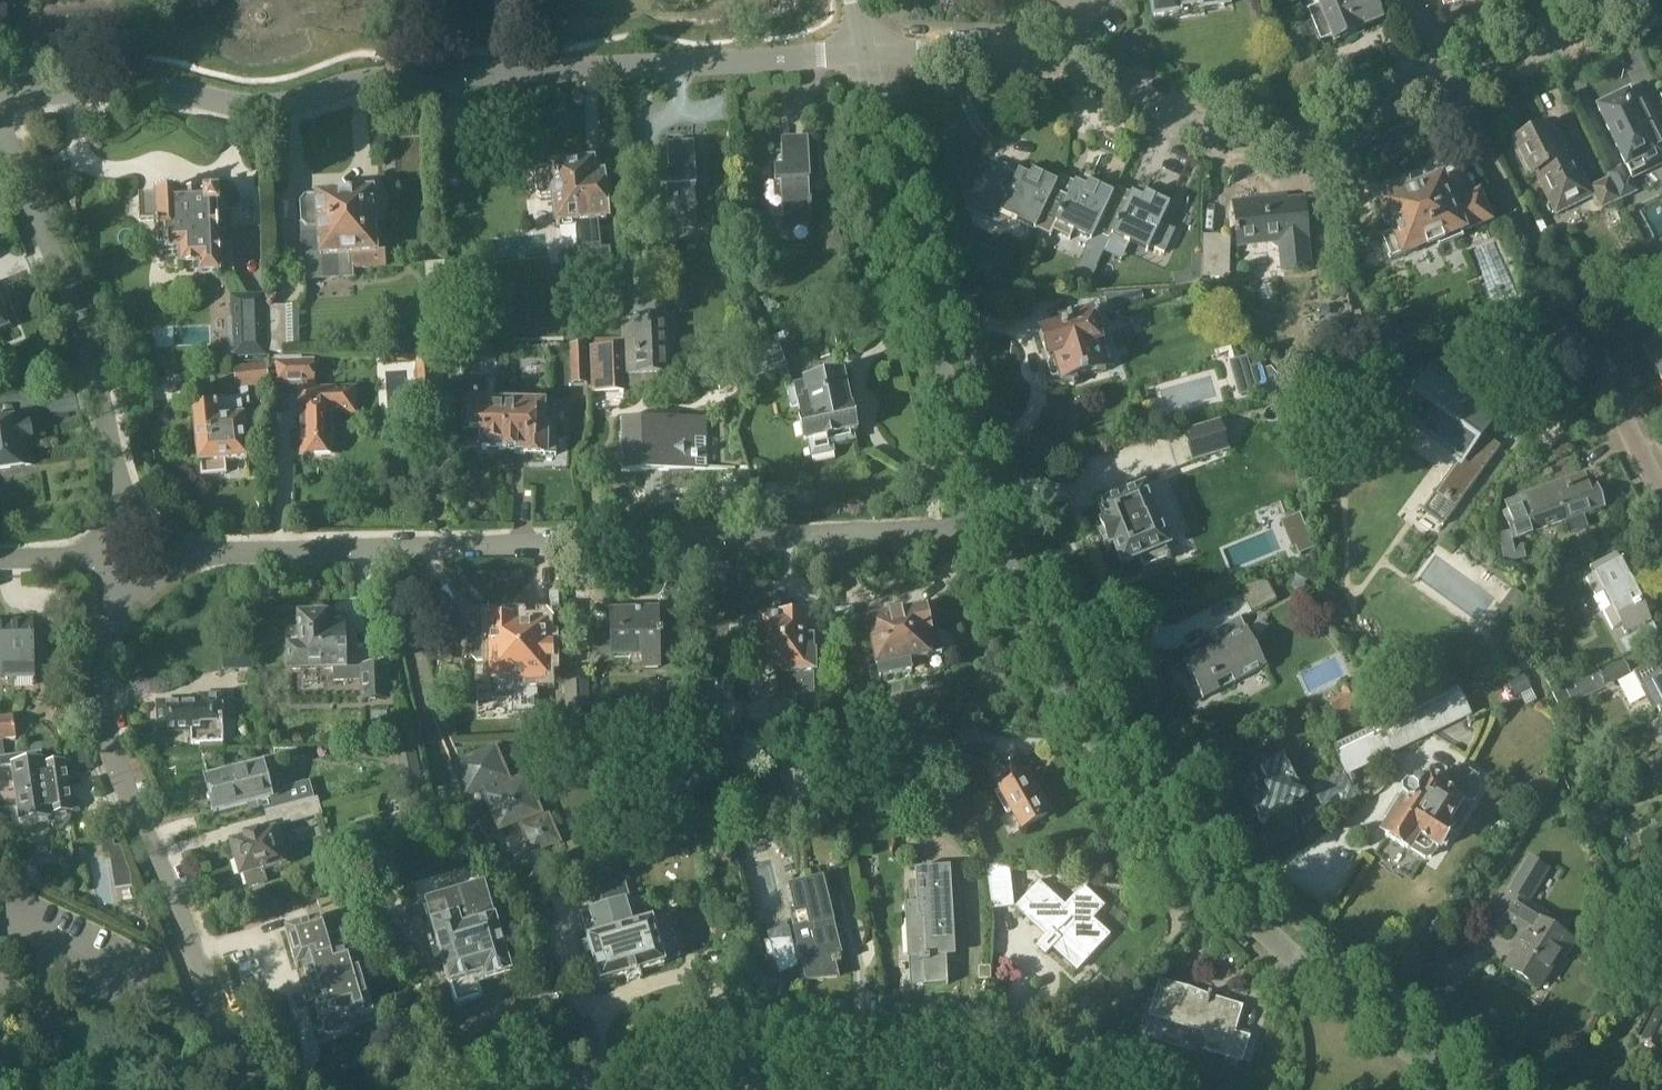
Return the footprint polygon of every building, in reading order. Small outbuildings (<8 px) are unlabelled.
[(1155,18),(1226,8),(1225,0),(1153,0),(1155,18)] [(1317,2),(1319,7),(1308,12),(1321,44),(1332,39),(1334,44),(1357,35),(1356,32),(1382,22),(1373,0),(1322,0),(1317,2)] [(1661,163),(1661,135),(1639,89),(1637,90),(1632,87),(1625,91),(1624,96),(1599,108),(1633,177),(1661,163)] [(1576,198),(1590,191),(1559,129),(1552,132),(1548,125),(1534,133),(1529,129),(1519,135),(1518,140),(1516,142),(1532,175),(1537,173),(1557,213),(1579,202),(1576,198)] [(784,225),(812,223),(809,182),(811,182),(808,143),(782,144),(783,167),(775,168),(776,183),(781,183),(784,225)] [(670,230),(698,229),(695,188),(697,187),(694,146),(668,147),(669,173),(661,174),(663,207),(668,206),(670,230)] [(539,170),(535,174),(537,195),(542,198),(554,197),(557,224),(577,222),(580,252),(569,253),(572,291),(605,288),(602,250),(600,236),(599,220),(608,219),(603,177),(594,178),(593,164),(586,159),(578,160),(572,166),(539,170)] [(1036,230),(1058,183),(1034,171),(1031,177),(1006,164),(1005,166),(993,160),(978,190),(964,195),(969,209),(968,211),(999,224),(1013,220),(1036,230)] [(1610,178),(1609,179),(1620,201),(1637,192),(1631,179),(1627,181),(1621,168),(1608,174),(1610,178)] [(1058,183),(1036,230),(1051,237),(1053,232),(1070,239),(1073,233),(1092,242),(1095,234),(1114,195),(1090,183),(1087,188),(1062,176),(1058,183)] [(1602,210),(1620,201),(1609,179),(1591,188),(1602,210)] [(1461,231),(1490,219),(1481,194),(1451,205),(1443,182),(1438,183),(1437,183),(1425,187),(1425,189),(1402,198),(1400,197),(1388,201),(1388,203),(1384,204),(1386,211),(1383,216),(1386,222),(1391,225),(1394,232),(1381,237),(1390,260),(1392,259),(1394,265),(1405,260),(1403,255),(1436,242),(1438,249),(1463,240),(1460,233),(1462,232),(1461,231)] [(1114,195),(1095,234),(1110,241),(1113,236),(1148,254),(1151,248),(1165,255),(1176,233),(1161,226),(1171,207),(1146,194),(1143,200),(1118,187),(1114,195)] [(386,252),(376,253),(372,188),(350,189),(351,195),(306,197),(301,203),(305,279),(352,277),(352,270),(387,268),(386,252)] [(201,277),(235,275),(232,212),(218,212),(217,196),(179,198),(179,193),(156,194),(156,196),(140,197),(141,222),(157,221),(159,255),(181,253),(182,269),(200,268),(201,277)] [(1284,272),(1311,270),(1308,239),(1310,239),(1306,200),(1288,202),(1288,198),(1281,199),(1281,201),(1269,203),(1269,200),(1235,204),(1239,246),(1281,242),(1284,272)] [(422,243),(422,251),(437,250),(436,242),(422,243)] [(1228,278),(1229,244),(1205,244),(1204,277),(1228,278)] [(1202,282),(1202,256),(1192,256),(1191,284),(1202,282)] [(445,262),(425,263),(426,279),(446,278),(445,262)] [(1106,295),(1112,317),(1147,307),(1143,293),(1106,295)] [(266,357),(263,296),(232,297),(233,319),(233,323),(241,323),(241,345),(229,345),(229,358),(266,357)] [(286,306),(268,307),(270,353),(287,353),(286,306)] [(1101,346),(1101,344),(1092,314),(1061,323),(1062,329),(1041,335),(1048,361),(1043,366),(1048,382),(1053,385),(1061,383),(1061,384),(1067,382),(1075,387),(1079,379),(1106,371),(1115,368),(1107,344),(1101,346)] [(667,315),(634,317),(634,318),(637,375),(669,374),(667,315)] [(634,317),(621,318),(622,346),(624,346),(625,376),(637,375),(634,318),(634,317)] [(1385,334),(1360,339),(1365,365),(1390,360),(1385,334)] [(1659,374),(1661,372),(1661,337),(1645,346),(1659,374)] [(588,384),(587,344),(569,345),(571,385),(588,384)] [(779,345),(746,357),(755,380),(787,368),(779,345)] [(591,347),(593,393),(626,392),(625,388),(625,376),(624,346),(622,346),(591,347)] [(415,351),(417,389),(434,388),(432,350),(415,351)] [(414,352),(383,354),(383,363),(414,361),(414,352)] [(275,362),(275,386),(315,385),(314,361),(275,362)] [(1257,392),(1268,389),(1261,364),(1250,367),(1257,392)] [(237,388),(239,388),(248,387),(269,385),(267,365),(235,368),(237,388)] [(1437,491),(1456,505),(1442,525),(1443,526),(1501,447),(1481,433),(1492,419),(1431,374),(1399,417),(1459,461),(1437,491)] [(842,376),(794,386),(806,442),(809,441),(811,449),(855,441),(853,432),(856,432),(851,410),(850,410),(842,376)] [(239,388),(240,398),(214,401),(215,408),(194,410),(200,464),(202,464),(203,476),(227,473),(226,461),(248,459),(242,406),(250,405),(248,387),(239,388)] [(301,391),(302,454),(333,453),(332,413),(355,413),(354,389),(301,391)] [(500,425),(500,403),(463,402),(463,430),(471,431),(470,450),(504,450),(504,430),(494,430),(495,425),(500,425)] [(558,403),(500,403),(500,425),(495,425),(494,430),(504,430),(504,450),(526,450),(526,455),(557,455),(558,403)] [(28,417),(0,421),(0,470),(34,465),(31,439),(32,438),(30,423),(28,423),(28,417)] [(623,470),(709,469),(708,418),(622,420),(623,470)] [(1195,461),(1230,451),(1221,423),(1187,433),(1195,461)] [(1506,514),(1515,540),(1565,523),(1569,534),(1587,528),(1583,516),(1605,509),(1597,487),(1590,489),(1587,481),(1594,478),(1592,472),(1546,489),(1549,498),(1506,514)] [(1161,482),(1143,489),(1143,488),(1099,506),(1106,523),(1102,525),(1110,545),(1114,543),(1122,564),(1138,558),(1143,570),(1171,559),(1166,547),(1168,546),(1156,517),(1173,510),(1161,482)] [(1498,534),(1505,564),(1527,559),(1523,545),(1513,547),(1509,531),(1498,534)] [(1648,612),(1657,608),(1643,582),(1638,584),(1634,577),(1639,575),(1630,557),(1622,561),(1617,553),(1591,566),(1596,575),(1587,579),(1597,597),(1605,593),(1613,608),(1605,612),(1614,630),(1622,626),(1626,634),(1652,620),(1648,612)] [(1266,579),(1238,588),(1252,614),(1277,600),(1266,579)] [(1502,605),(1509,610),(1521,594),(1513,589),(1502,605)] [(664,637),(664,631),(660,631),(660,609),(612,609),(612,638),(592,638),(592,654),(612,654),(612,656),(643,656),(643,667),(660,667),(660,637),(664,637)] [(930,655),(944,653),(940,631),(931,632),(927,612),(869,623),(878,667),(870,669),(872,680),(881,678),(913,672),(911,661),(931,657),(930,655)] [(290,647),(290,669),(333,669),(333,682),(347,682),(347,681),(361,681),(361,669),(347,669),(347,620),(336,620),(336,615),(318,615),(314,613),(308,613),(305,615),(301,615),(301,647),(290,647)] [(756,670),(779,669),(780,691),(817,690),(816,653),(814,653),(813,636),(804,636),(803,618),(799,614),(786,614),(781,619),(782,620),(760,621),(761,622),(747,622),(744,625),(745,646),(748,649),(755,649),(756,670)] [(1204,700),(1267,667),(1241,617),(1216,630),(1223,642),(1184,662),(1204,700)] [(35,679),(33,621),(0,623),(0,680),(35,679)] [(538,682),(545,681),(545,669),(551,668),(550,648),(545,648),(544,627),(542,627),(538,623),(538,622),(528,622),(528,623),(525,627),(513,627),(512,621),(490,622),(490,632),(476,633),(472,637),(473,656),(477,660),(491,660),(491,698),(513,698),(513,713),(537,713),(536,699),(539,699),(538,682)] [(224,668),(251,668),(250,650),(223,651),(224,668)] [(1631,675),(1624,662),(1568,689),(1572,698),(1578,695),(1580,700),(1631,675)] [(1657,710),(1658,711),(1657,712),(1658,714),(1661,712),(1661,669),(1659,671),(1654,662),(1633,673),(1654,713),(1657,710)] [(388,698),(388,668),(361,669),(361,681),(361,698),(388,698)] [(567,710),(588,709),(587,682),(566,683),(567,710)] [(1329,702),(1338,723),(1378,704),(1368,684),(1353,691),(1349,682),(1339,687),(1343,695),(1329,702)] [(1336,747),(1353,783),(1356,781),(1350,769),(1466,715),(1472,727),(1475,725),(1458,689),(1336,747)] [(1568,689),(1561,692),(1568,706),(1580,700),(1578,695),(1572,698),(1568,689)] [(223,722),(226,722),(225,696),(219,696),(216,694),(210,694),(208,697),(201,697),(202,703),(159,704),(160,712),(157,715),(157,721),(160,723),(160,731),(191,730),(192,744),(201,744),(201,750),(223,750),(223,743),(224,743),(223,722)] [(828,724),(819,704),(798,699),(796,703),(795,707),(794,712),(794,717),(794,722),(795,726),(796,731),(798,736),(828,724)] [(522,721),(523,738),(562,737),(561,711),(542,712),(539,713),(539,721),(522,721)] [(1658,714),(1653,717),(1655,720),(1660,718),(1660,717),(1661,716),(1661,712),(1658,714)] [(17,738),(14,717),(0,719),(0,740),(17,738)] [(981,746),(981,732),(953,731),(953,746),(981,746)] [(465,773),(459,776),(463,785),(472,806),(488,799),(501,829),(520,821),(533,852),(557,842),(548,819),(541,822),(538,814),(539,813),(525,780),(505,789),(501,781),(506,779),(495,751),(462,765),(465,773)] [(3,767),(13,766),(20,820),(51,816),(51,814),(72,811),(65,764),(45,767),(42,752),(0,757),(0,764),(2,764),(3,767)] [(422,776),(416,753),(398,758),(404,781),(422,776)] [(820,778),(813,758),(801,763),(797,753),(776,761),(793,807),(814,799),(808,782),(820,778)] [(1262,796),(1251,802),(1263,825),(1294,809),(1296,803),(1302,804),(1308,801),(1305,795),(1299,793),(1301,787),(1284,756),(1261,769),(1267,780),(1257,785),(1262,796)] [(1655,779),(1661,775),(1661,758),(1648,765),(1655,779)] [(1024,830),(1051,814),(1020,761),(1005,770),(1013,784),(997,793),(1009,814),(1013,812),(1024,830)] [(280,797),(271,799),(262,766),(206,781),(215,814),(258,802),(260,813),(315,798),(310,782),(284,788),(280,797)] [(1402,798),(1403,800),(1399,797),(1389,812),(1397,817),(1386,835),(1408,849),(1408,848),(1429,861),(1437,849),(1438,850),(1438,849),(1447,847),(1452,839),(1450,832),(1450,831),(1452,832),(1453,832),(1454,833),(1455,833),(1456,832),(1457,832),(1458,831),(1469,814),(1469,813),(1470,812),(1470,810),(1469,809),(1469,808),(1468,807),(1463,804),(1465,802),(1469,804),(1477,802),(1482,794),(1482,788),(1483,786),(1479,784),(1482,780),(1460,766),(1458,770),(1456,768),(1453,773),(1450,771),(1442,783),(1445,785),(1443,787),(1430,778),(1429,779),(1420,773),(1409,790),(1408,790),(1406,791),(1405,792),(1403,793),(1403,795),(1402,796),(1402,798)] [(1338,784),(1319,793),(1332,818),(1350,810),(1360,805),(1348,779),(1338,784)] [(267,813),(271,828),(244,836),(246,841),(234,844),(239,860),(235,861),(239,876),(245,874),(249,888),(267,883),(264,871),(288,865),(283,844),(278,826),(286,824),(321,813),(317,798),(267,813)] [(110,855),(112,871),(129,868),(121,845),(115,846),(113,831),(96,833),(97,841),(101,841),(103,856),(110,855)] [(594,853),(570,860),(576,881),(600,874),(594,853)] [(1512,895),(1512,901),(1492,918),(1503,931),(1509,926),(1521,933),(1516,941),(1521,945),(1505,970),(1537,990),(1559,955),(1563,958),(1574,942),(1544,923),(1549,915),(1531,903),(1530,903),(1550,869),(1530,857),(1508,893),(1512,895)] [(992,911),(1014,908),(1010,867),(987,870),(992,911)] [(947,934),(955,933),(950,869),(917,871),(919,902),(906,903),(910,959),(921,958),(921,962),(924,962),(926,986),(950,984),(947,934)] [(664,963),(681,958),(669,919),(653,924),(652,922),(633,927),(626,904),(632,902),(623,872),(596,880),(604,909),(581,916),(601,984),(626,977),(628,983),(642,979),(640,973),(665,966),(664,963)] [(347,875),(313,889),(321,908),(338,901),(353,894),(354,894),(347,875)] [(797,963),(803,960),(808,981),(840,978),(836,964),(843,963),(822,881),(792,889),(797,909),(790,910),(798,940),(765,942),(768,956),(773,959),(778,977),(799,968),(797,963)] [(1039,881),(1014,908),(1045,936),(1037,944),(1047,954),(1052,949),(1077,972),(1100,947),(1087,935),(1097,924),(1092,920),(1100,911),(1101,912),(1106,907),(1083,886),(1065,905),(1039,881)] [(478,983),(511,974),(495,919),(494,919),(484,886),(426,903),(432,925),(449,985),(450,985),(455,1003),(458,1005),(480,999),(481,996),(478,983)] [(353,894),(338,901),(349,927),(364,921),(353,894)] [(350,1022),(373,1015),(354,951),(353,951),(348,936),(327,942),(321,920),(286,931),(297,969),(305,967),(321,1021),(322,1021),(326,1033),(330,1035),(349,1029),(351,1026),(350,1022)] [(991,967),(979,967),(979,980),(991,980),(991,967)] [(1161,981),(1150,1016),(1206,1033),(1201,1050),(1231,1059),(1234,1051),(1246,1055),(1252,1037),(1237,1032),(1245,1007),(1225,1001),(1222,1009),(1210,1005),(1212,997),(1161,981)] [(1661,1004),(1641,1043),(1658,1052),(1661,1045),(1661,1004)]
